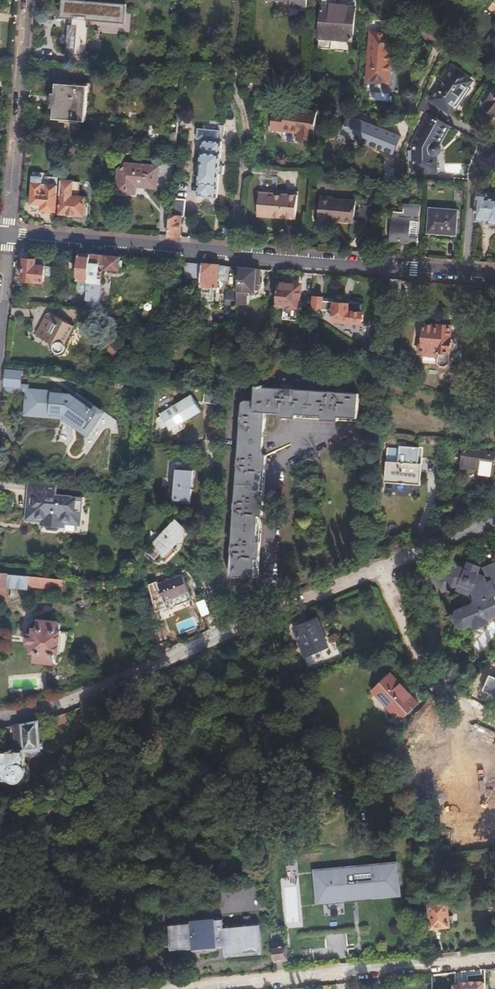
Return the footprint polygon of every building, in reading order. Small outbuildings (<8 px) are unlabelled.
[(64,0),(61,0),(60,18),(72,19),(72,25),(68,25),(66,53),(85,55),(87,27),(86,27),(86,20),(125,23),(126,5),(64,0)] [(276,1),(289,2),(289,5),(298,5),(298,10),(306,10),(307,0),(276,0),(276,1)] [(318,47),(331,48),(332,39),(352,40),(355,0),(321,0),(318,47)] [(370,22),(364,81),(388,83),(392,31),(386,31),(387,24),(370,22)] [(411,135),(407,142),(414,146),(412,169),(433,170),(434,154),(436,154),(438,152),(439,150),(439,148),(438,145),(437,144),(435,142),(445,125),(433,116),(438,107),(447,112),(451,106),(453,107),(465,88),(464,86),(468,80),(451,69),(429,101),(424,97),(420,108),(428,114),(414,136),(411,135)] [(58,83),(54,117),(85,120),(88,86),(58,83)] [(479,107),(492,118),(494,115),(494,89),(479,107)] [(315,112),(304,110),(304,112),(297,111),(297,109),(284,106),(282,112),(271,111),(268,128),(296,133),(294,141),(308,143),(309,135),(311,135),(315,112)] [(402,136),(348,116),(341,135),(394,155),(402,136)] [(201,137),(196,193),(215,195),(220,139),(201,137)] [(119,171),(117,192),(135,193),(136,186),(138,184),(146,185),(149,187),(157,188),(158,168),(125,164),(119,171)] [(41,204),(40,209),(54,210),(56,182),(44,181),(44,183),(42,183),(43,171),(33,170),(30,203),(35,203),(41,204)] [(60,179),(59,194),(61,194),(60,213),(83,215),(85,196),(78,195),(80,181),(60,179)] [(476,191),(474,219),(479,219),(486,220),(485,222),(494,223),(494,195),(486,195),(486,192),(476,191)] [(291,219),(293,195),(271,193),(257,192),(254,216),(291,219)] [(315,223),(327,224),(327,221),(351,223),(352,201),(329,199),(330,197),(317,196),(315,223)] [(184,200),(177,200),(176,211),(184,211),(184,200)] [(401,210),(418,212),(418,203),(402,202),(401,210)] [(435,233),(454,234),(456,210),(428,207),(426,232),(435,233)] [(384,243),(390,244),(393,210),(387,209),(384,243)] [(417,221),(418,212),(401,210),(393,210),(390,244),(415,246),(416,236),(407,235),(409,220),(417,221)] [(181,216),(168,214),(166,235),(179,237),(181,216)] [(89,253),(77,252),(76,278),(87,279),(89,253)] [(127,257),(89,253),(87,279),(85,309),(99,310),(98,317),(106,318),(106,311),(109,309),(110,305),(107,302),(110,268),(126,269),(127,257)] [(15,264),(14,279),(22,280),(22,283),(43,285),(44,265),(35,264),(35,259),(24,258),(24,265),(15,264)] [(201,263),(194,262),(193,273),(201,274),(201,263)] [(201,274),(200,285),(216,286),(218,264),(201,263),(201,274)] [(237,300),(237,305),(248,306),(249,295),(246,296),(246,291),(253,292),(255,288),(255,285),(259,286),(260,268),(239,266),(237,292),(237,300)] [(279,278),(278,300),(295,301),(297,279),(279,278)] [(401,280),(390,279),(388,299),(399,300),(401,280)] [(237,300),(237,292),(224,291),(224,299),(237,300)] [(314,296),(314,307),(323,307),(322,311),(331,312),(331,308),(334,309),(333,321),(360,324),(363,321),(363,315),(361,312),(362,304),(360,304),(361,302),(349,301),(349,303),(334,302),(334,299),(323,298),(323,296),(314,296)] [(480,297),(479,312),(492,313),(493,298),(480,297)] [(285,307),(284,318),(300,319),(300,308),(285,307)] [(76,328),(74,327),(68,323),(51,314),(37,336),(55,348),(56,349),(57,351),(58,352),(60,353),(62,354),(64,353),(66,353),(67,351),(69,350),(69,348),(69,346),(69,344),(68,342),(76,328)] [(419,344),(419,352),(436,354),(437,349),(449,350),(450,348),(453,348),(457,345),(458,340),(455,336),(451,336),(451,326),(426,323),(424,344),(419,344)] [(111,345),(120,350),(126,339),(122,337),(121,340),(116,338),(111,345)] [(116,357),(120,350),(111,345),(107,351),(116,357)] [(6,368),(4,387),(19,388),(20,372),(10,371),(10,369),(6,368)] [(238,440),(227,575),(251,577),(264,441),(267,413),(356,421),(359,394),(255,388),(254,405),(242,405),(238,440)] [(74,391),(26,389),(25,417),(61,420),(90,438),(104,414),(74,391)] [(188,399),(159,417),(171,436),(181,430),(179,426),(198,414),(188,399)] [(385,460),(384,482),(419,484),(421,459),(438,460),(439,443),(422,442),(422,446),(398,445),(398,448),(387,447),(385,460)] [(463,466),(479,468),(479,472),(493,473),(494,457),(494,448),(487,447),(487,451),(464,449),(463,466)] [(173,470),(170,502),(188,504),(190,472),(173,470)] [(55,484),(28,481),(24,518),(39,519),(39,524),(59,526),(64,526),(65,522),(80,523),(82,496),(55,494),(55,484)] [(175,521),(149,546),(164,562),(174,553),(172,550),(188,535),(175,521)] [(79,532),(80,523),(65,522),(64,526),(59,526),(58,530),(79,532)] [(483,567),(482,568),(488,581),(485,582),(482,576),(475,573),(466,569),(459,566),(433,577),(440,592),(457,585),(459,589),(467,589),(471,588),(475,596),(472,600),(458,606),(455,612),(459,620),(465,622),(485,614),(484,611),(492,608),(494,602),(494,584),(493,579),(494,578),(494,562),(483,567)] [(469,562),(466,569),(475,573),(478,566),(469,562)] [(0,572),(0,590),(25,592),(25,584),(26,574),(0,572)] [(26,574),(25,584),(44,586),(45,576),(26,574)] [(45,576),(44,586),(58,587),(59,577),(45,576)] [(182,576),(158,586),(165,602),(189,591),(182,576)] [(28,633),(27,643),(31,644),(30,651),(35,652),(34,660),(55,663),(58,645),(61,646),(62,639),(59,638),(62,620),(40,617),(39,626),(33,625),(32,634),(28,633)] [(315,619),(295,628),(306,651),(325,643),(315,619)] [(390,672),(374,688),(396,709),(394,711),(403,720),(420,701),(390,672)] [(488,676),(482,690),(494,696),(494,679),(488,676)] [(53,716),(55,724),(68,720),(66,712),(53,716)] [(15,725),(17,747),(0,749),(0,777),(9,777),(11,779),(13,781),(15,782),(18,782),(21,783),(23,782),(26,781),(28,780),(30,778),(31,776),(32,773),(33,771),(33,768),(32,766),(31,763),(29,761),(28,751),(43,749),(40,728),(55,724),(53,716),(47,718),(37,721),(15,725)] [(274,837),(267,836),(264,868),(265,881),(293,881),(293,876),(301,876),(301,869),(293,869),(293,861),(275,861),(275,871),(274,871),(274,869),(272,869),(274,837)] [(476,849),(494,848),(494,840),(476,842),(476,849)] [(402,895),(399,860),(314,868),(317,903),(402,895)] [(284,888),(289,927),(302,926),(297,886),(284,888)] [(446,888),(428,890),(432,926),(450,923),(446,888)] [(224,946),(225,950),(225,957),(262,953),(259,924),(223,928),(222,919),(214,920),(214,918),(189,920),(189,923),(176,925),(175,920),(173,921),(171,922),(169,924),(167,925),(169,938),(172,938),(172,941),(169,941),(170,953),(192,950),(192,953),(217,951),(217,947),(224,946)] [(275,941),(271,942),(273,960),(285,958),(283,944),(276,945),(275,941)] [(436,941),(427,942),(429,954),(436,953),(436,941)]
